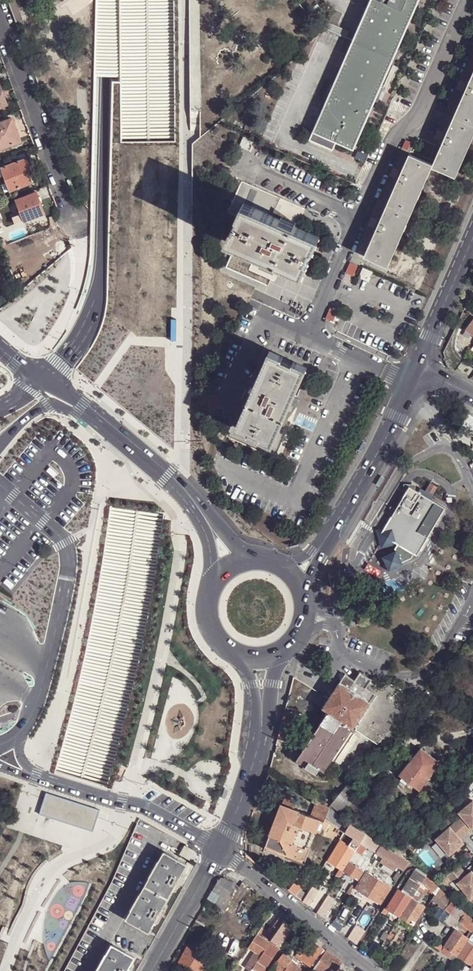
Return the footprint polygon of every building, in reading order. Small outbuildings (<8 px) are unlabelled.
[(15,22),(18,21),(22,19),(15,0),(7,0),(15,22)] [(313,132),(336,142),(353,149),(419,0),(371,0),(313,132)] [(454,116),(472,125),(472,73),(454,116)] [(433,164),(457,174),(472,137),(472,125),(454,116),(435,161),(433,164)] [(18,131),(13,118),(0,123),(0,148),(17,142),(18,142),(14,132),(18,131)] [(336,142),(313,132),(310,137),(313,138),(312,140),(333,150),(336,142)] [(254,140),(245,136),(241,146),(252,150),(254,145),(252,144),(254,140)] [(409,153),(387,203),(411,214),(433,164),(409,153)] [(27,157),(9,164),(7,160),(0,162),(0,165),(1,167),(4,175),(10,191),(33,183),(30,173),(32,172),(27,157)] [(273,215),(281,197),(242,180),(234,199),(232,202),(230,207),(229,210),(228,211),(238,215),(244,203),(273,215)] [(45,213),(37,192),(18,199),(23,213),(26,220),(45,213)] [(273,215),(244,203),(238,215),(227,239),(237,243),(279,261),(302,272),(307,259),(305,258),(310,247),(312,248),(317,235),(295,225),(273,215)] [(387,203),(365,253),(389,263),(411,214),(387,203)] [(26,220),(23,213),(12,217),(15,225),(26,220)] [(320,236),(317,235),(312,248),(314,249),(320,236)] [(11,252),(18,270),(44,261),(37,242),(11,252)] [(269,284),(279,261),(237,243),(227,266),(269,284)] [(372,272),(363,267),(360,274),(360,276),(368,280),(372,272)] [(339,308),(333,306),(329,316),(335,318),(339,308)] [(294,395),(306,367),(293,361),(292,363),(291,368),(279,362),(282,358),(282,356),(270,351),(256,383),(250,396),(247,402),(237,424),(250,430),(251,428),(262,433),(261,434),(274,441),(284,418),(281,417),(291,395),(294,396),(294,395)] [(291,368),(292,363),(282,358),(279,362),(291,368)] [(236,427),(249,432),(250,430),(237,424),(236,427)] [(262,433),(251,428),(250,430),(249,432),(260,437),(261,434),(262,433)] [(261,434),(260,437),(273,443),(274,441),(261,434)] [(409,487),(415,490),(415,484),(404,483),(403,498),(409,487)] [(431,483),(426,491),(433,495),(436,492),(438,487),(431,483)] [(416,557),(445,508),(415,490),(409,487),(403,498),(397,507),(389,521),(385,527),(380,536),(395,545),(398,546),(396,548),(396,551),(383,557),(389,570),(403,564),(402,562),(411,558),(413,555),(416,557)] [(390,506),(389,521),(397,507),(390,506)] [(381,548),(395,545),(380,536),(385,527),(376,529),(381,548)] [(353,680),(365,687),(368,683),(371,679),(359,671),(353,680)] [(327,710),(352,727),(354,724),(382,742),(396,725),(410,708),(398,699),(399,697),(399,692),(396,689),(393,687),(389,687),(385,689),(382,692),(368,683),(365,687),(353,680),(344,674),(321,707),(327,710)] [(352,727),(327,710),(299,754),(319,767),(323,770),(352,727)] [(315,724),(307,720),(304,724),(312,729),(315,724)] [(391,745),(378,759),(383,763),(396,749),(391,745)] [(398,774),(418,789),(426,779),(428,776),(438,762),(438,761),(421,748),(420,747),(398,774)] [(296,759),(316,772),(319,767),(299,754),(296,759)] [(357,787),(349,781),(342,789),(350,795),(357,787)] [(350,795),(342,789),(332,802),(330,803),(342,812),(353,798),(350,795)] [(44,794),(39,811),(93,829),(98,813),(100,807),(45,790),(44,794)] [(265,845),(301,859),(307,845),(312,832),(315,833),(320,820),(323,822),(324,818),(344,831),(344,830),(348,824),(351,820),(329,805),(321,801),(317,798),(310,815),(294,808),(297,801),(284,796),(282,803),(281,803),(276,814),(274,821),(265,845)] [(332,802),(324,797),(321,801),(329,805),(330,803),(332,802)] [(457,819),(467,832),(472,827),(472,800),(460,810),(463,814),(457,819)] [(457,819),(435,837),(449,854),(464,841),(461,837),(467,832),(457,819)] [(348,844),(340,838),(326,859),(343,870),(354,851),(365,834),(348,824),(344,830),(353,836),(348,844)] [(354,851),(361,855),(362,852),(367,845),(376,851),(381,844),(365,834),(354,851)] [(418,845),(408,837),(400,852),(408,857),(418,845)] [(381,844),(376,851),(400,866),(403,867),(404,866),(409,863),(381,844)] [(302,864),(310,846),(307,845),(301,859),(265,845),(263,849),(302,864)] [(191,858),(195,850),(186,846),(182,853),(191,858)] [(129,918),(150,930),(158,916),(162,910),(177,883),(180,877),(188,864),(166,851),(161,859),(163,861),(154,876),(152,876),(143,893),(144,894),(136,908),(134,908),(129,918)] [(343,870),(357,879),(369,860),(361,855),(354,851),(343,870)] [(460,864),(447,874),(452,881),(455,878),(465,870),(460,864)] [(393,877),(396,879),(403,867),(400,866),(393,877)] [(406,882),(408,882),(410,883),(418,870),(414,868),(406,882)] [(458,881),(471,898),(472,897),(472,870),(472,869),(467,873),(458,881)] [(356,888),(379,902),(390,885),(380,878),(377,877),(367,870),(356,888)] [(425,875),(418,870),(410,883),(408,882),(402,891),(411,897),(417,888),(421,882),(425,875)] [(465,870),(455,878),(458,881),(467,873),(465,870)] [(425,875),(421,882),(429,889),(434,893),(438,887),(425,875)] [(213,890),(229,898),(237,883),(225,877),(222,876),(213,890)] [(297,877),(287,889),(302,901),(304,896),(306,893),(300,888),(304,882),(297,877)] [(429,889),(421,882),(417,888),(425,894),(426,894),(429,889)] [(304,896),(311,900),(318,889),(311,885),(306,893),(304,896)] [(438,887),(434,893),(431,898),(448,910),(455,902),(438,887)] [(389,908),(400,915),(411,897),(402,891),(401,890),(398,888),(386,907),(385,906),(381,911),(385,914),(389,908)] [(417,888),(411,897),(420,902),(425,894),(417,888)] [(210,899),(222,908),(229,898),(213,890),(210,899)] [(402,917),(412,924),(425,905),(420,902),(411,897),(400,915),(396,920),(399,922),(402,917)] [(451,912),(458,918),(463,910),(455,902),(448,910),(451,912)] [(327,907),(322,904),(316,912),(322,916),(327,907)] [(466,912),(463,910),(458,918),(460,920),(466,912)] [(448,916),(455,922),(458,918),(451,912),(448,916)] [(466,912),(460,920),(464,924),(461,926),(466,931),(468,928),(472,931),(472,919),(466,912)] [(284,919),(279,916),(273,924),(279,927),(284,920),(284,919)] [(458,918),(455,922),(461,927),(461,926),(464,924),(460,920),(458,918)] [(272,938),(280,943),(292,925),(284,920),(279,927),(272,938)] [(279,927),(273,924),(267,934),(272,938),(279,927)] [(356,924),(348,937),(356,944),(365,931),(356,924)] [(453,951),(457,954),(469,938),(455,928),(444,945),(453,951)] [(381,945),(388,934),(381,930),(374,941),(381,945)] [(253,967),(270,942),(257,934),(248,946),(257,952),(246,967),(251,970),(253,967)] [(323,948),(308,937),(299,950),(296,953),(295,955),(299,957),(311,965),(323,948)] [(471,963),(472,961),(472,941),(469,938),(457,954),(471,963)] [(433,941),(431,945),(438,949),(441,944),(435,940),(433,941)] [(270,942),(253,967),(258,970),(262,970),(265,966),(278,947),(270,942)] [(128,970),(135,956),(114,943),(109,953),(110,954),(101,970),(100,968),(98,970),(127,970),(128,970)] [(453,951),(444,945),(443,946),(441,944),(438,949),(450,957),(453,951)] [(296,953),(299,950),(291,945),(289,947),(288,947),(284,954),(288,957),(292,960),(295,955),(296,953)] [(187,946),(178,961),(195,970),(200,970),(206,960),(208,957),(187,946)] [(326,950),(313,967),(318,970),(336,970),(341,964),(343,962),(326,950)] [(291,961),(292,960),(288,957),(284,954),(277,961),(271,970),(284,970),(291,961)] [(200,970),(209,970),(213,964),(206,960),(200,970)] [(294,963),(291,961),(284,970),(304,970),(294,963)]
